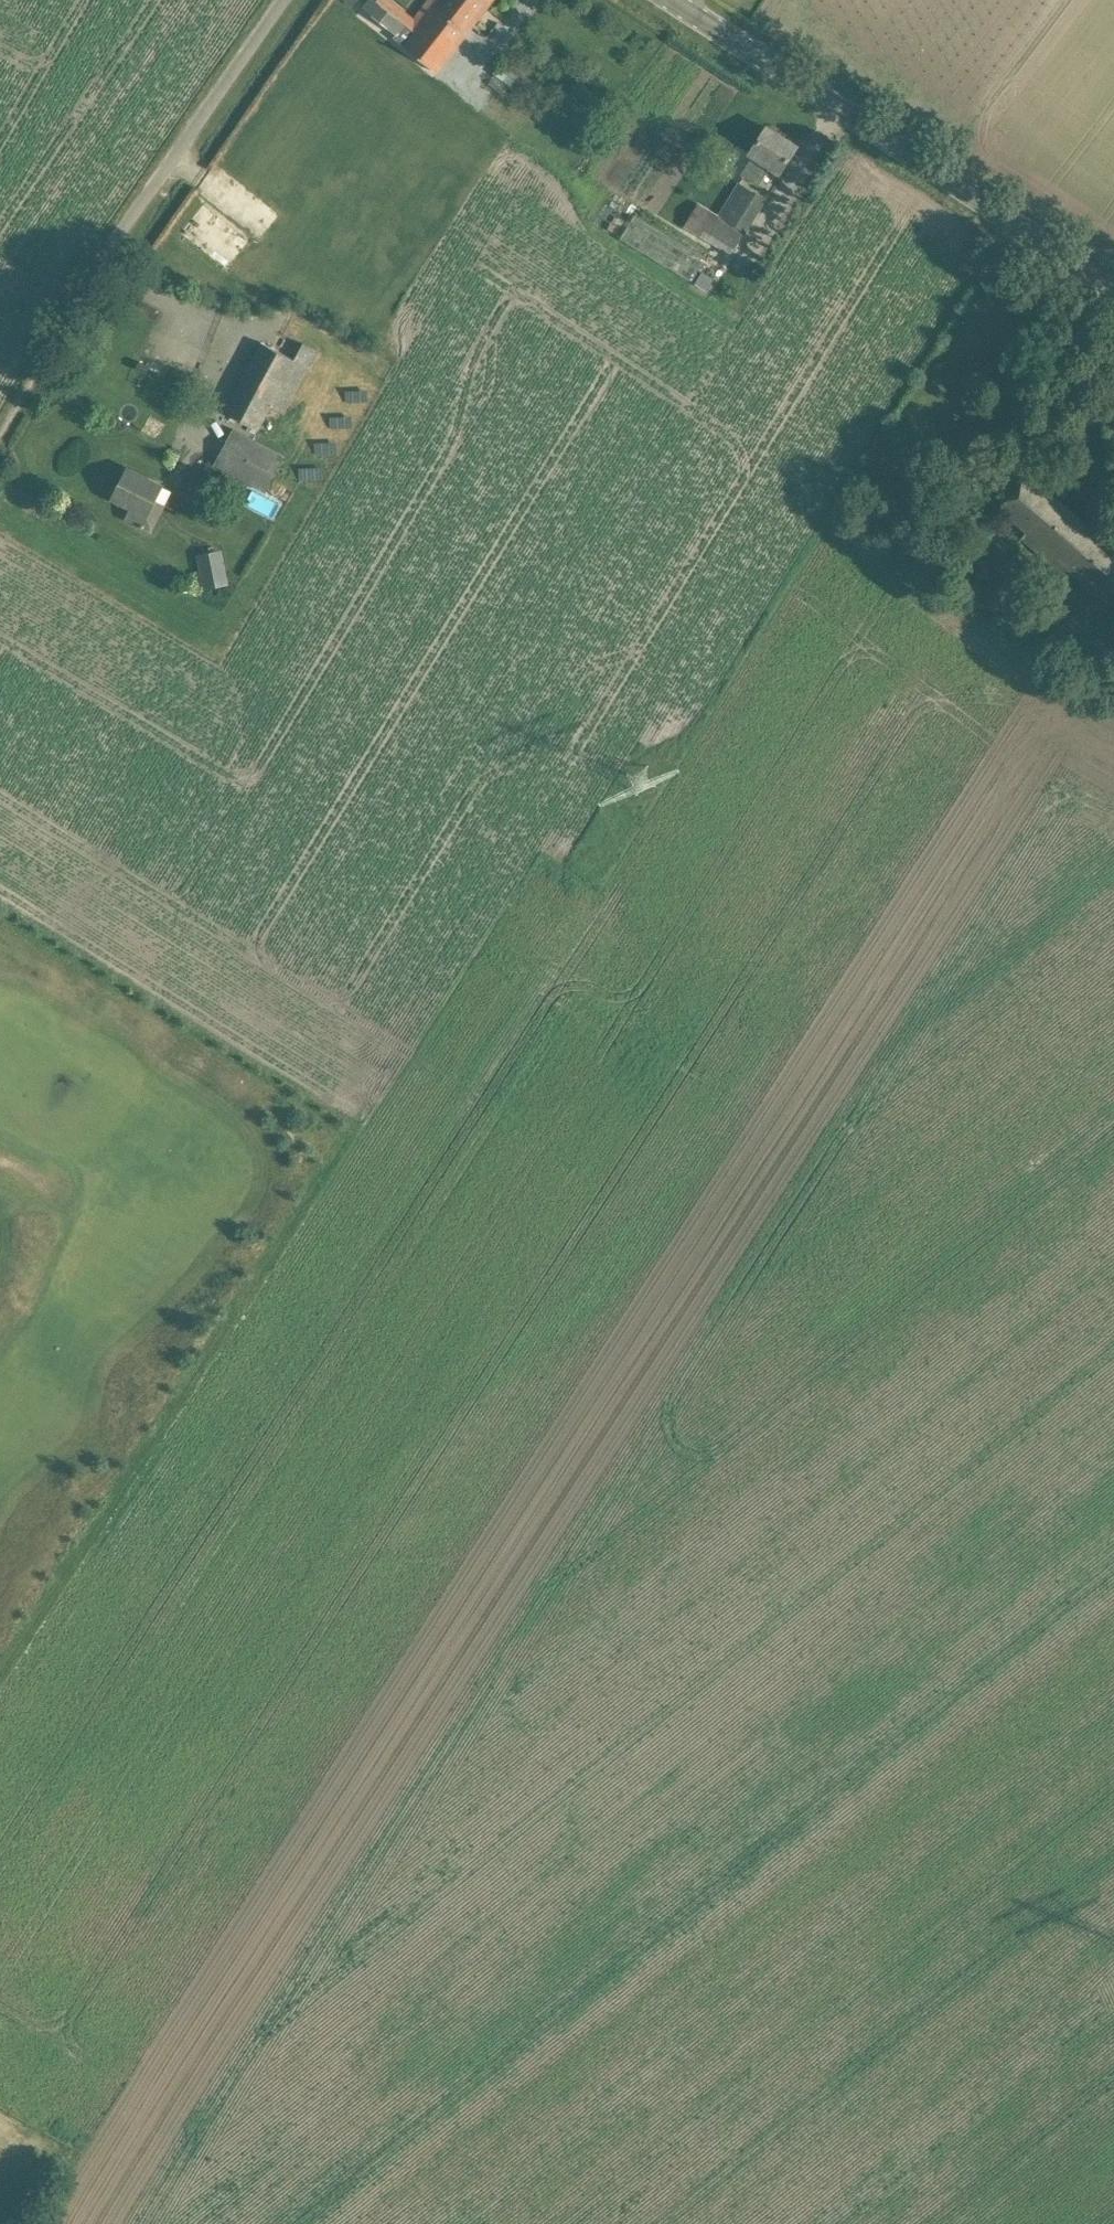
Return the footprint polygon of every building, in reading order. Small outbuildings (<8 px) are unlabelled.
[(416,32),(406,46),(437,71),(490,3),(486,0),(440,0),(416,32)] [(742,174),(759,184),(771,166),(780,172),(797,145),(767,126),(750,153),(754,155),(742,174)] [(723,214),(747,229),(767,198),(742,183),(723,214)] [(225,270),(251,238),(204,200),(178,232),(225,270)] [(745,230),(698,202),(684,226),(731,254),(745,230)] [(703,271),(695,283),(707,290),(715,278),(703,271)] [(225,411),(258,429),(270,406),(284,413),(318,350),(303,342),(294,359),(262,342),(225,411)] [(215,464),(266,491),(285,456),(234,429),(215,464)] [(136,523),(152,531),(165,505),(155,500),(162,485),(128,468),(113,498),(142,512),(136,523)] [(1095,531),(1057,497),(1056,497),(1029,474),(1000,507),(1107,599),(1113,591),(1113,547),(1095,531)] [(222,549),(197,554),(203,589),(229,584),(222,549)]
